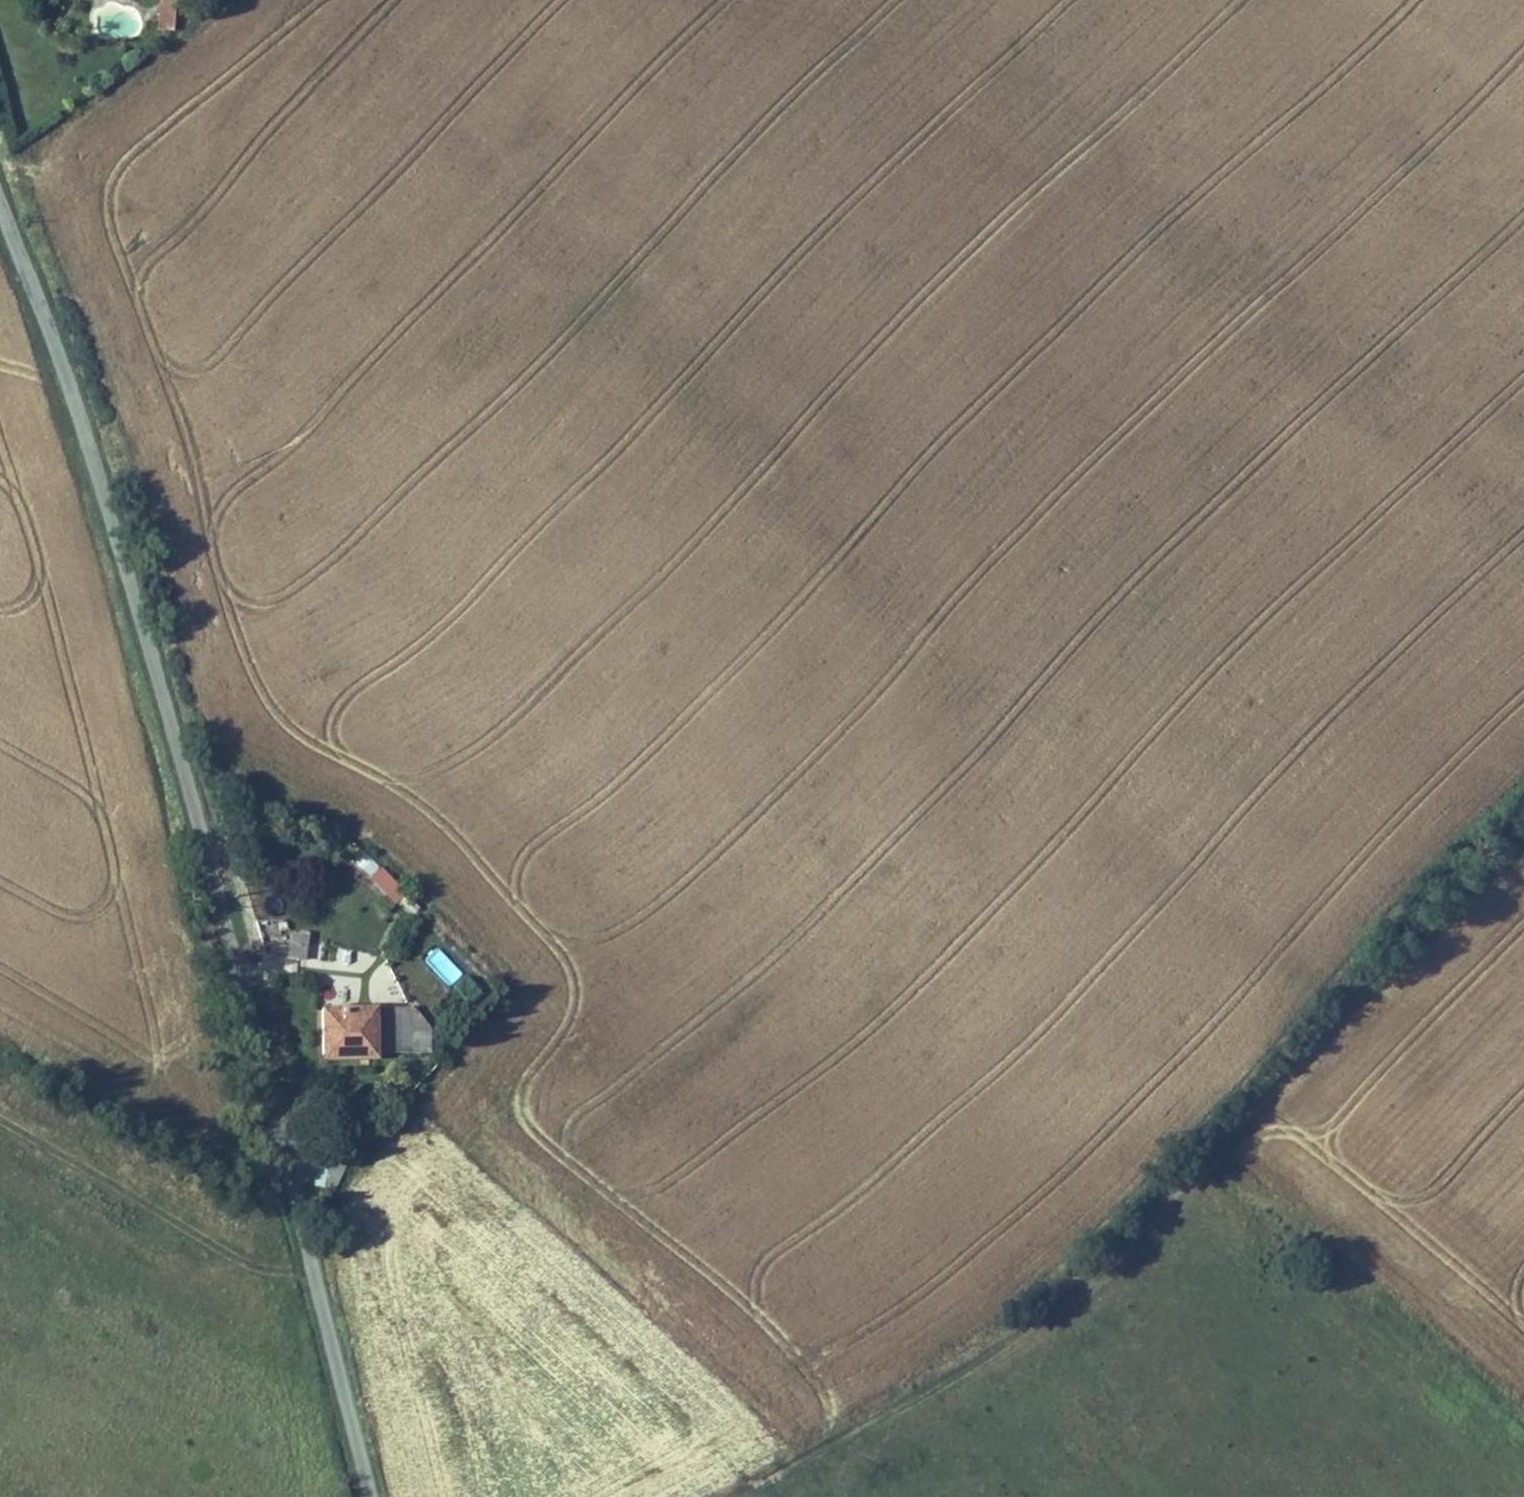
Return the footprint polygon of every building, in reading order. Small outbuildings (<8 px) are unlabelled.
[(157,4),(156,31),(173,31),(173,4),(157,4)] [(352,863),(367,876),(377,865),(363,851),(352,863)] [(381,865),(367,878),(393,905),(406,892),(381,865)] [(309,932),(289,931),(288,943),(267,943),(266,956),(308,957),(309,932)] [(449,986),(463,973),(437,945),(423,958),(449,986)] [(320,1008),(320,1061),(380,1060),(380,1054),(433,1054),(432,1026),(412,1006),(320,1008)]
